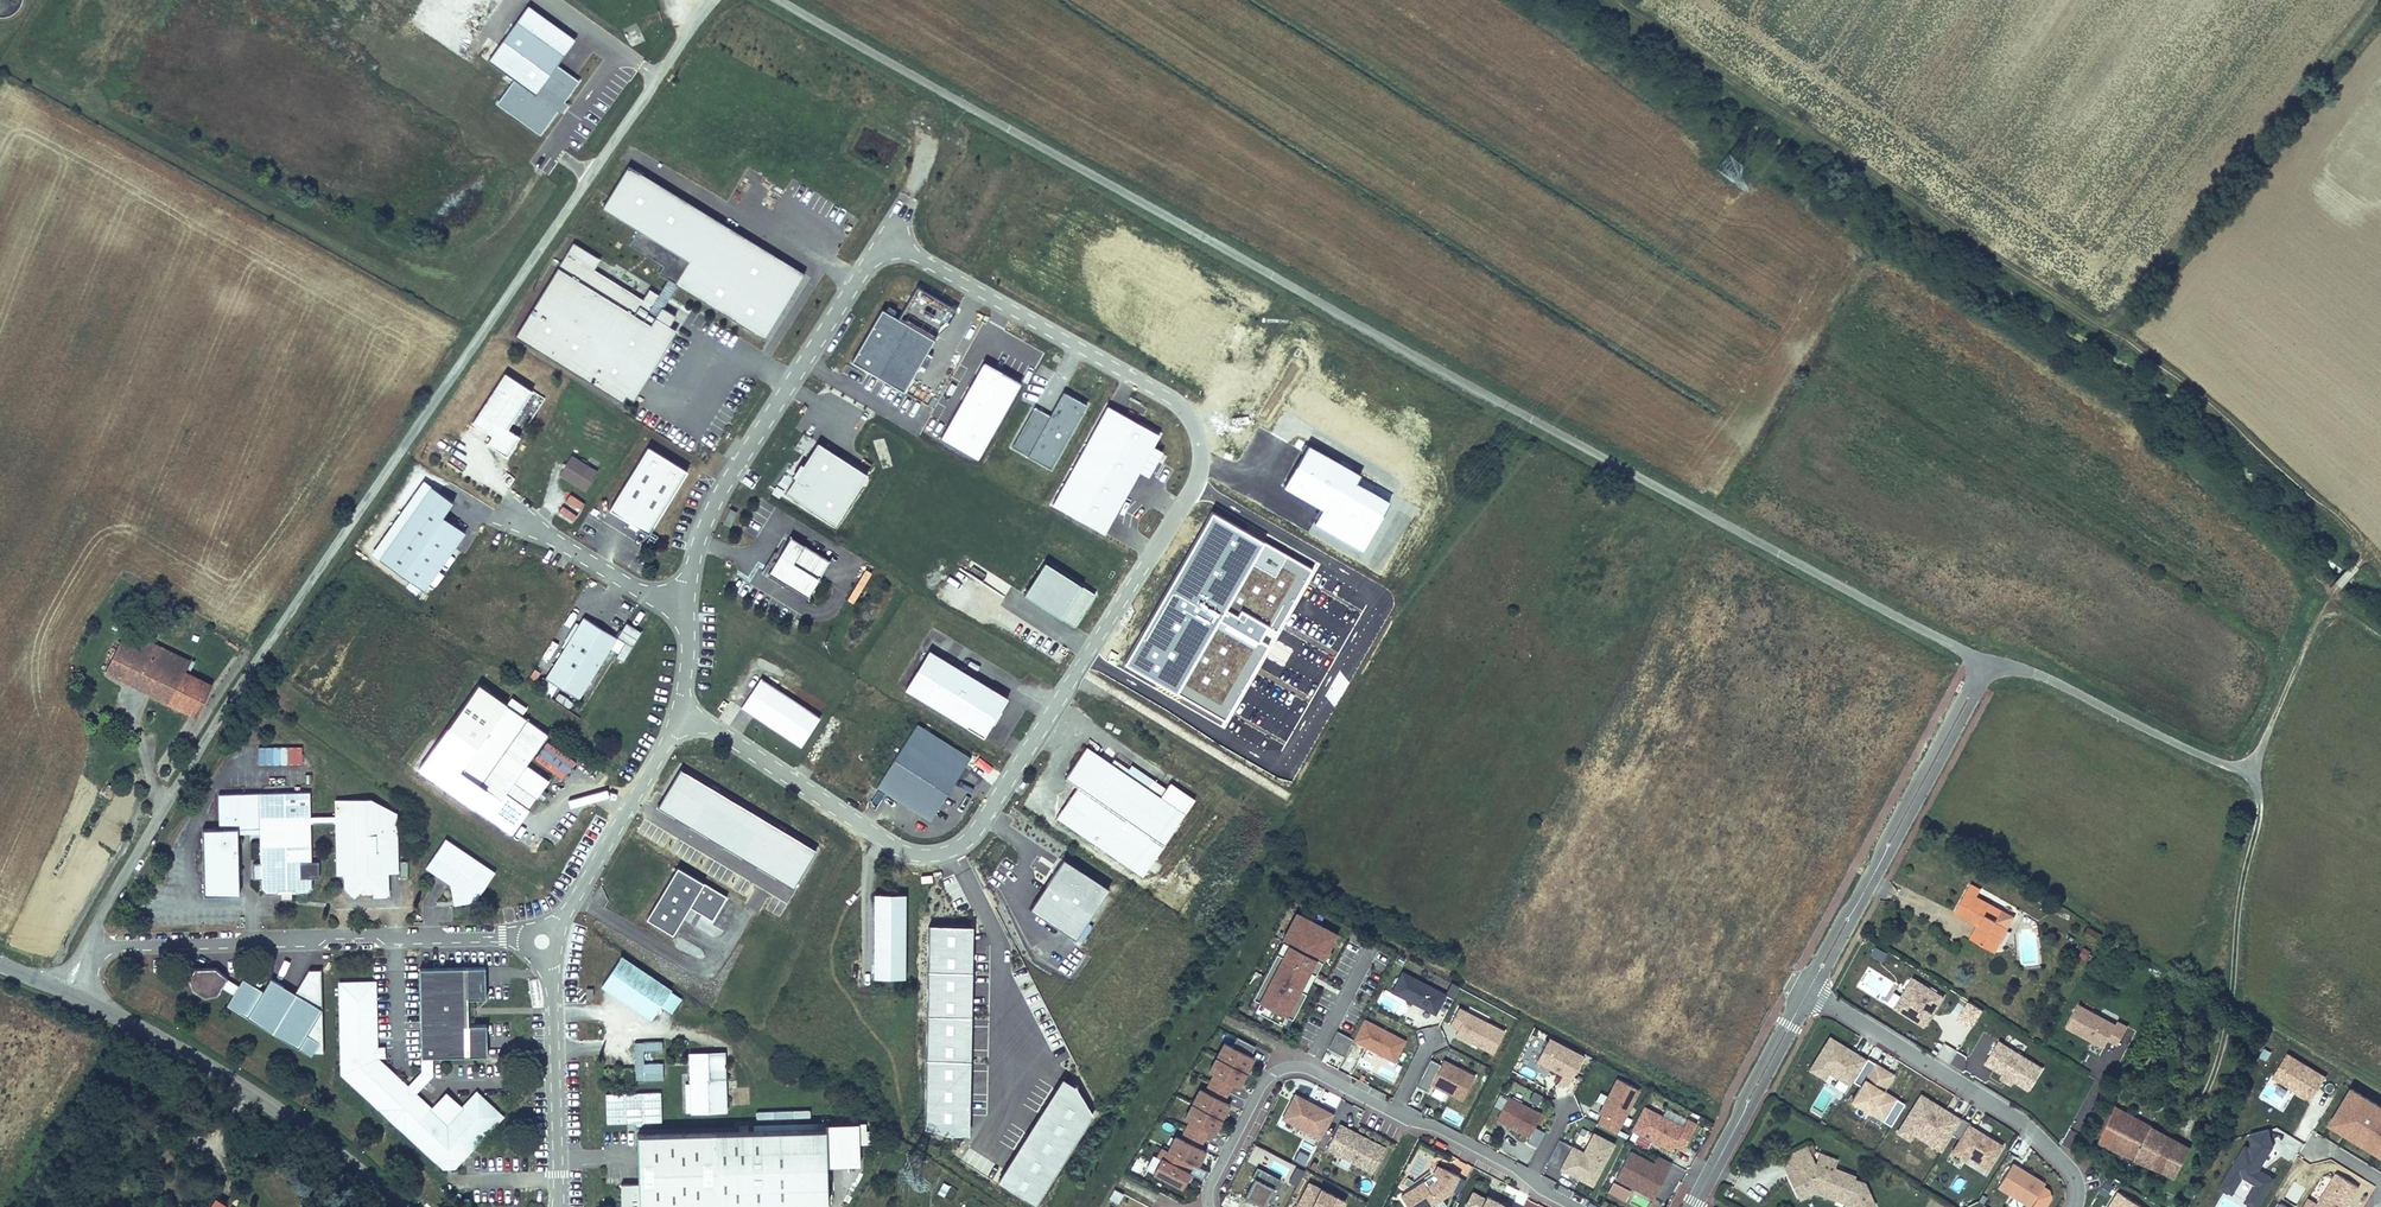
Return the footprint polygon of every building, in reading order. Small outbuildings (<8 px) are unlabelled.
[(579,81),(556,64),(575,37),(528,4),(487,61),(513,80),(496,104),(540,135),(579,81)] [(1728,154),(1716,168),(1731,181),(1743,166),(1728,154)] [(658,272),(763,338),(804,273),(630,164),(603,207),(638,228),(629,242),(663,263),(658,272)] [(662,306),(658,312),(652,308),(660,295),(650,288),(643,299),(594,269),(601,258),(574,241),(515,335),(621,401),(625,395),(633,400),(677,330),(669,326),(676,315),(662,306)] [(945,314),(954,298),(933,287),(924,303),(945,314)] [(932,338),(881,309),(851,361),(902,390),(932,338)] [(977,458),(1019,381),(982,361),(940,438),(977,458)] [(507,428),(532,390),(505,372),(472,421),(492,434),(487,442),(507,455),(519,436),(507,428)] [(1052,467),(1087,404),(1064,391),(1050,415),(1034,406),(1012,446),(1052,467)] [(1037,403),(1052,408),(1056,396),(1042,391),(1037,403)] [(1105,532),(1159,432),(1105,403),(1051,503),(1105,532)] [(882,438),(873,441),(877,451),(885,449),(882,438)] [(836,523),(867,473),(816,441),(785,491),(836,523)] [(648,532),(686,469),(647,445),(609,508),(648,532)] [(1372,478),(1315,448),(1292,489),(1333,511),(1324,528),(1371,554),(1398,504),(1367,487),(1372,478)] [(598,470),(572,454),(559,475),(586,490),(598,470)] [(454,501),(431,485),(378,557),(424,590),(466,532),(443,516),(454,501)] [(1323,568),(1200,499),(1105,659),(1231,726),(1323,568)] [(560,510),(556,517),(571,524),(575,517),(560,510)] [(737,514),(729,510),(722,525),(730,528),(737,514)] [(809,596),(830,560),(790,536),(769,572),(809,596)] [(1098,592),(1048,559),(1026,592),(1077,625),(1098,592)] [(579,699),(617,637),(583,617),(545,678),(579,699)] [(158,656),(161,649),(146,642),(142,649),(158,656)] [(158,686),(152,699),(181,713),(187,701),(175,695),(185,675),(163,665),(169,653),(161,649),(158,656),(142,649),(139,655),(120,646),(105,676),(124,685),(130,673),(158,686)] [(1008,696),(930,648),(905,688),(983,736),(1008,696)] [(185,675),(191,664),(169,653),(163,665),(185,675)] [(130,673),(124,685),(152,699),(158,686),(130,673)] [(187,701),(181,713),(193,719),(209,687),(185,675),(175,695),(187,701)] [(820,718),(760,678),(740,707),(800,747),(820,718)] [(490,710),(497,714),(504,704),(497,699),(490,710)] [(504,704),(497,714),(463,764),(458,772),(501,801),(506,793),(529,809),(549,779),(526,763),(546,733),(504,704)] [(971,758),(917,724),(877,788),(930,822),(971,758)] [(286,764),(302,764),(302,745),(286,745),(286,764)] [(1111,766),(1086,749),(1065,781),(1077,789),(1057,819),(1143,878),(1184,817),(1160,800),(1111,766)] [(537,753),(533,761),(563,778),(567,771),(537,753)] [(1167,790),(1117,757),(1111,766),(1160,800),(1167,790)] [(453,768),(458,772),(463,764),(459,760),(453,768)] [(448,791),(479,810),(487,798),(456,778),(448,791)] [(1167,790),(1160,800),(1184,817),(1195,801),(1170,785),(1167,790)] [(308,796),(235,798),(235,833),(257,832),(258,866),(251,867),(251,882),(258,882),(259,893),(265,898),(274,898),(278,894),(292,895),(292,898),(303,898),(310,890),(309,881),(318,881),(318,865),(309,865),(308,796)] [(236,899),(235,833),(235,798),(217,798),(218,833),(200,833),(201,899),(236,899)] [(389,878),(391,878),(391,867),(397,867),(395,816),(387,810),(375,810),(375,802),(371,799),(335,801),(338,875),(344,875),(344,892),(355,901),(366,891),(374,891),(374,901),(386,901),(389,897),(389,878)] [(444,837),(425,865),(450,884),(453,903),(475,900),(494,871),(444,837)] [(1109,887),(1065,856),(1032,906),(1080,938),(1109,887)] [(679,872),(647,924),(673,940),(690,912),(713,926),(728,902),(679,872)] [(1984,945),(1993,950),(2005,928),(1992,922),(1998,911),(1974,898),(1979,890),(1969,885),(1954,912),(1977,924),(1982,927),(1975,940),(1984,945)] [(289,905),(289,898),(292,898),(292,895),(278,894),(274,898),(280,898),(281,905),(289,905)] [(905,978),(905,894),(872,894),(873,978),(905,978)] [(1992,922),(2005,928),(2011,918),(1998,911),(1992,922)] [(1314,975),(1335,935),(1296,915),(1282,942),(1288,945),(1282,957),(1275,954),(1252,999),(1258,1002),(1254,1011),(1280,1025),(1285,1016),(1291,1019),(1305,993),(1298,990),(1308,972),(1314,975)] [(973,924),(930,924),(927,1126),(943,1133),(971,1134),(973,924)] [(1977,924),(1969,937),(1975,940),(1982,927),(1977,924)] [(2082,938),(2095,946),(2100,938),(2087,930),(2082,938)] [(1282,957),(1288,945),(1282,942),(1275,954),(1282,957)] [(1888,952),(1876,945),(1871,954),(1884,960),(1888,952)] [(683,995),(619,955),(599,987),(650,1019),(659,1005),(672,1013),(683,995)] [(486,1024),(467,1024),(467,1016),(467,1006),(467,998),(485,998),(485,966),(419,967),(420,1057),(433,1056),(486,1056),(486,1024)] [(215,967),(194,968),(188,979),(192,991),(204,998),(217,994),(227,977),(215,967)] [(311,1056),(313,1052),(322,1053),(321,970),(306,970),(295,992),(270,978),(262,990),(242,978),(226,1005),(311,1056)] [(1305,993),(1314,975),(1308,972),(1298,990),(1305,993)] [(1445,1013),(1453,998),(1402,972),(1392,992),(1411,1002),(1413,1000),(1419,1003),(1418,1006),(1434,1014),(1437,1009),(1445,1013)] [(1945,996),(1912,976),(1892,1007),(1925,1028),(1945,996)] [(376,980),(337,980),(339,1074),(441,1168),(455,1168),(504,1116),(476,1090),(461,1106),(446,1092),(432,1107),(416,1093),(407,1085),(378,1058),(378,1046),(376,980)] [(1254,1011),(1258,1002),(1252,999),(1247,1008),(1254,1011)] [(2117,1026),(2079,1006),(2067,1029),(2106,1048),(2110,1040),(2111,1037),(2121,1042),(2128,1027),(2118,1022),(2117,1026)] [(1503,1032),(1487,1024),(1485,1026),(1465,1016),(1467,1013),(1458,1009),(1449,1026),(1458,1030),(1455,1035),(1492,1054),(1503,1032)] [(1487,1024),(1467,1013),(1465,1016),(1485,1026),(1487,1024)] [(410,1015),(409,1026),(419,1026),(419,1016),(410,1015)] [(1287,1028),(1291,1019),(1285,1016),(1280,1025),(1287,1028)] [(1394,1063),(1405,1041),(1363,1020),(1352,1040),(1352,1042),(1394,1063)] [(1352,1042),(1352,1040),(1336,1032),(1327,1049),(1344,1057),(1352,1042)] [(1245,1073),(1252,1059),(1250,1057),(1254,1048),(1236,1038),(1231,1048),(1223,1043),(1216,1058),(1245,1073)] [(1851,1086),(1867,1060),(1830,1038),(1810,1071),(1825,1080),(1829,1073),(1851,1086)] [(2044,1067),(1999,1039),(1984,1062),(2030,1090),(2044,1067)] [(1567,1088),(1583,1059),(1548,1041),(1536,1063),(1562,1077),(1558,1084),(1567,1088)] [(661,1052),(661,1044),(633,1044),(634,1083),(662,1082),(662,1065),(643,1065),(643,1053),(661,1052)] [(1963,1070),(1969,1055),(1944,1045),(1938,1060),(1963,1070)] [(2326,1076),(2286,1052),(2272,1076),(2312,1100),(2326,1076)] [(724,1115),(722,1055),(706,1055),(706,1080),(689,1080),(689,1086),(684,1086),(685,1114),(690,1114),(690,1115),(724,1115)] [(706,1080),(706,1055),(689,1055),(689,1080),(706,1080)] [(1237,1088),(1245,1073),(1216,1058),(1208,1073),(1213,1075),(1209,1084),(1227,1094),(1232,1085),(1237,1088)] [(1461,1101),(1474,1077),(1442,1061),(1440,1066),(1429,1060),(1415,1087),(1426,1092),(1430,1085),(1461,1101)] [(421,1071),(407,1085),(416,1093),(433,1076),(433,1062),(420,1063),(421,1071)] [(1879,1090),(1889,1073),(1875,1065),(1851,1104),(1884,1123),(1893,1107),(1880,1099),(1884,1093),(1879,1090)] [(1884,1093),(1894,1077),(1889,1073),(1879,1090),(1884,1093)] [(1077,1083),(1064,1075),(998,1181),(1037,1203),(1095,1112),(1077,1083)] [(1615,1135),(1638,1091),(1616,1080),(1598,1115),(1602,1116),(1597,1125),(1615,1135)] [(1228,1105),(1223,1102),(1227,1094),(1209,1084),(1204,1093),(1199,1090),(1191,1105),(1220,1120),(1228,1105)] [(2350,1088),(2332,1119),(2347,1128),(2344,1133),(2367,1147),(2370,1142),(2380,1148),(2380,1107),(2350,1088)] [(1897,1101),(1884,1093),(1880,1099),(1893,1107),(1897,1101)] [(1320,1141),(1332,1117),(1294,1097),(1281,1121),(1320,1141)] [(1541,1116),(1508,1098),(1496,1121),(1529,1138),(1541,1116)] [(1949,1119),(1930,1108),(1931,1105),(1920,1098),(1897,1134),(1909,1142),(1913,1136),(1941,1153),(1951,1136),(1960,1122),(1951,1116),(1949,1119)] [(1213,1134),(1220,1120),(1191,1105),(1184,1119),(1189,1122),(1185,1131),(1203,1141),(1208,1132),(1213,1134)] [(1951,1116),(1931,1105),(1930,1108),(1949,1119),(1951,1116)] [(2192,1148),(2113,1107),(2110,1116),(2100,1137),(2096,1147),(2175,1181),(2192,1148)] [(1682,1151),(1696,1125),(1686,1120),(1682,1128),(1643,1108),(1630,1131),(1671,1152),(1674,1147),(1682,1151)] [(2100,1137),(2110,1116),(2100,1111),(2090,1133),(2100,1137)] [(2347,1128),(2332,1119),(2329,1124),(2344,1133),(2347,1128)] [(1987,1170),(2001,1147),(1968,1127),(1969,1125),(1961,1120),(1960,1122),(1951,1136),(1959,1141),(1952,1153),(1965,1162),(1968,1158),(1987,1170)] [(824,1127),(825,1165),(859,1164),(859,1143),(858,1122),(824,1123),(824,1127)] [(866,1122),(858,1122),(859,1143),(872,1143),(872,1129),(866,1129),(866,1122)] [(1384,1150),(1338,1126),(1325,1151),(1371,1174),(1384,1150)] [(620,1206),(772,1206),(772,1204),(826,1203),(825,1165),(824,1127),(636,1132),(637,1183),(620,1183),(620,1206)] [(2073,1150),(2081,1135),(2070,1129),(2062,1145),(2073,1150)] [(1204,1152),(1199,1149),(1203,1141),(1185,1131),(1180,1140),(1175,1137),(1167,1152),(1189,1163),(1196,1167),(1204,1152)] [(2272,1148),(2267,1131),(2249,1136),(2251,1146),(2249,1150),(2244,1147),(2220,1188),(2231,1195),(2241,1179),(2255,1187),(2245,1203),(2251,1206),(2257,1206),(2273,1181),(2258,1172),(2272,1148)] [(1489,1146),(1493,1139),(1485,1134),(1481,1141),(1489,1146)] [(1591,1188),(1613,1146),(1593,1136),(1583,1155),(1558,1142),(1547,1164),(1591,1188)] [(2370,1142),(2367,1147),(2380,1155),(2380,1148),(2370,1142)] [(1184,1172),(1189,1163),(1167,1152),(1162,1149),(1154,1163),(1158,1165),(1153,1174),(1182,1189),(1190,1175),(1184,1172)] [(1303,1167),(1308,1157),(1298,1151),(1293,1161),(1303,1167)] [(1659,1188),(1672,1164),(1658,1157),(1654,1165),(1630,1152),(1616,1179),(1643,1194),(1649,1183),(1659,1188)] [(1793,1167),(1812,1161),(1808,1152),(1790,1159),(1793,1167)] [(1816,1170),(1812,1161),(1793,1167),(1786,1170),(1788,1178),(1795,1194),(1811,1189),(1813,1198),(1831,1206),(1835,1197),(1847,1204),(1849,1206),(1876,1206),(1867,1190),(1854,1185),(1856,1179),(1836,1171),(1833,1178),(1816,1170)] [(1436,1179),(1441,1170),(1436,1167),(1431,1177),(1436,1179)] [(2032,1182),(2034,1179),(2014,1167),(2000,1190),(2029,1206),(2034,1206),(2045,1190),(2032,1182)] [(1279,1180),(1256,1168),(1251,1178),(1253,1180),(1244,1198),(1261,1206),(1263,1206),(1272,1190),(1274,1190),(1279,1180)] [(1457,1178),(1441,1170),(1436,1179),(1434,1182),(1424,1188),(1421,1184),(1399,1198),(1404,1206),(1429,1206),(1448,1195),(1457,1178)] [(2357,1186),(2335,1173),(2316,1204),(2308,1199),(2303,1206),(2344,1206),(2357,1186)] [(2047,1187),(2034,1179),(2032,1182),(2045,1190),(2047,1187)] [(949,1201),(956,1189),(942,1182),(936,1194),(949,1201)] [(1653,1199),(1659,1188),(1649,1183),(1643,1194),(1653,1199)] [(1344,1203),(1308,1184),(1297,1206),(1342,1206),(1344,1203)] [(1795,1194),(1799,1204),(1813,1198),(1811,1189),(1795,1194)] [(1117,1203),(1121,1195),(1113,1190),(1109,1199),(1117,1203)] [(1487,1197),(1486,1199),(1472,1193),(1465,1206),(1466,1206),(1507,1206),(1487,1197)] [(2117,1194),(2109,1206),(2139,1206),(2117,1194)] [(1639,1206),(1648,1206),(1650,1202),(1635,1195),(1631,1203),(1639,1206)] [(1847,1204),(1835,1197),(1831,1206),(1833,1206),(1849,1206),(1847,1204)] [(1233,1202),(1225,1198),(1220,1206),(1222,1206),(1231,1206),(1233,1202)]
